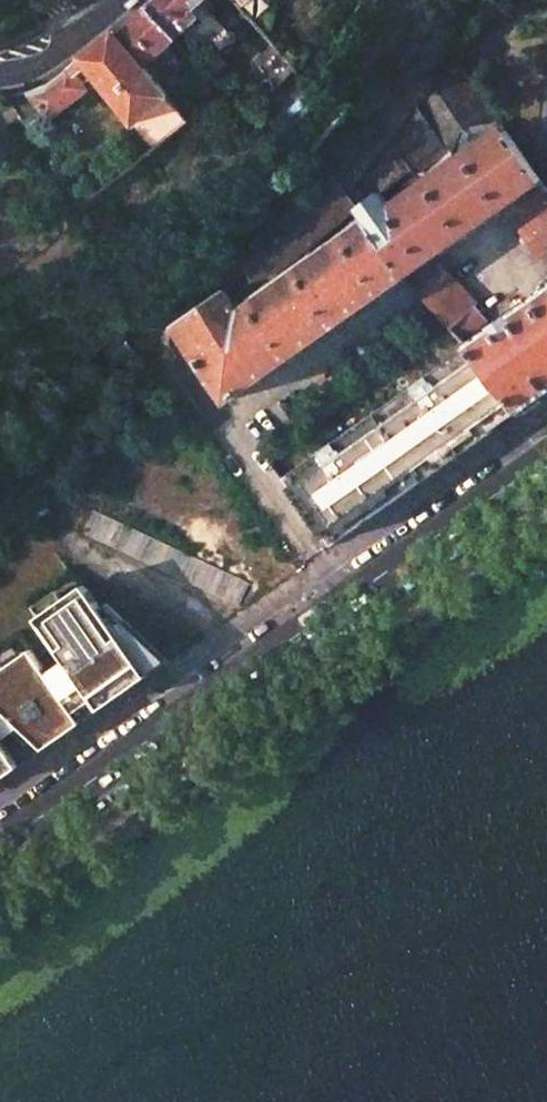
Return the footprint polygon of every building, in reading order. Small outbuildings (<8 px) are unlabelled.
[(146,8),(173,38),(197,16),(190,10),(201,0),(155,0),(146,8)] [(24,91),(4,94),(21,119),(26,127),(44,115),(48,121),(87,90),(83,85),(95,76),(134,123),(167,96),(142,66),(173,38),(146,8),(131,22),(116,35),(112,31),(43,84),(24,91)] [(357,210),(371,227),(369,229),(404,277),(533,184),(538,191),(516,206),(528,224),(523,227),(542,254),(546,251),(546,191),(454,59),(416,87),(415,118),(409,133),(392,145),(414,175),(391,191),(391,195),(395,200),(388,205),(379,193),(357,210)] [(381,83),(348,112),(353,118),(345,126),(350,131),(391,94),(381,83)] [(224,291),(174,326),(192,351),(227,401),(383,291),(404,277),(369,229),(371,227),(357,210),(333,180),(236,263),(217,279),(222,285),(227,286),(244,273),(252,283),(229,298),(224,291)] [(438,263),(411,284),(421,295),(441,317),(461,338),(487,320),(476,306),(477,304),(438,263)] [(467,344),(479,359),(521,411),(546,393),(546,287),(467,344)] [(121,334),(100,348),(114,367),(121,362),(129,375),(143,366),(121,334)] [(396,401),(282,479),(329,547),(422,481),(521,411),(479,359),(448,380),(450,383),(405,413),(396,401)] [(249,583),(75,502),(64,525),(238,606),(249,583)] [(102,614),(86,592),(38,626),(68,666),(92,700),(138,667),(158,653),(110,609),(102,614)] [(28,653),(0,673),(0,712),(18,728),(43,750),(50,745),(65,734),(58,724),(72,714),(48,680),(28,653)] [(68,666),(48,680),(72,714),(58,724),(65,734),(99,710),(92,700),(68,666)] [(145,676),(138,667),(92,700),(99,710),(108,703),(145,676)] [(18,728),(0,712),(0,740),(18,728)] [(18,767),(0,743),(0,780),(3,778),(18,767)]
